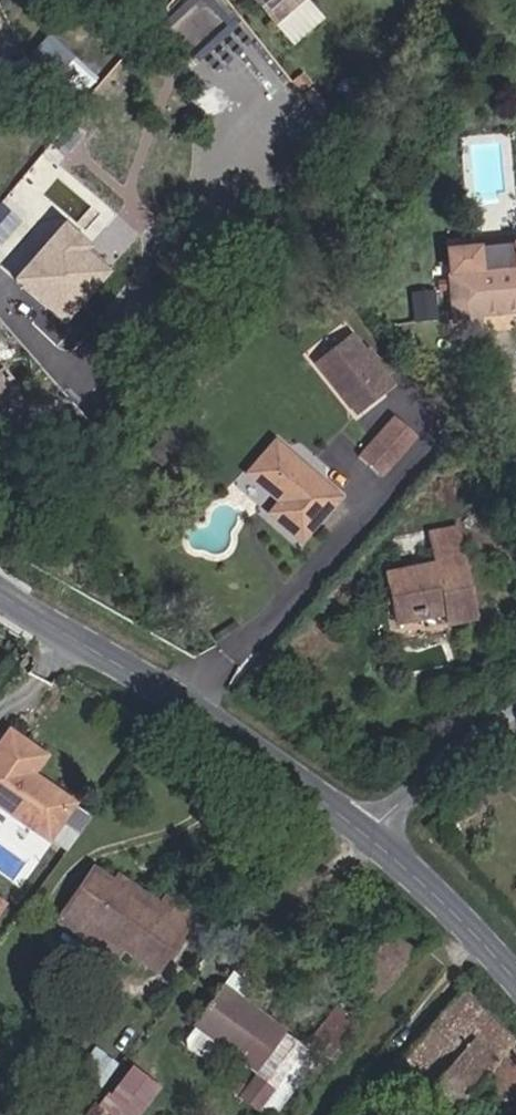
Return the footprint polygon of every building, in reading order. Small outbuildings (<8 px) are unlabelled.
[(216,26),(219,29),(232,18),(217,0),(186,0),(160,21),(186,51),(216,26)] [(289,41),(319,15),(305,0),(253,0),(289,41)] [(30,53),(73,100),(96,79),(53,32),(30,53)] [(55,224),(11,287),(68,325),(111,262),(55,224)] [(452,321),(478,319),(477,313),(515,309),(515,268),(515,262),(476,265),(477,271),(448,274),(452,321)] [(449,313),(448,304),(440,305),(441,313),(449,313)] [(354,412),(387,385),(342,330),(309,358),(354,412)] [(14,385),(0,369),(0,397),(14,385)] [(358,458),(380,477),(414,436),(392,417),(358,458)] [(301,541),(338,499),(272,443),(247,474),(280,502),(270,513),(301,541)] [(444,624),(475,618),(458,529),(427,534),(433,565),(384,574),(393,623),(442,614),(444,624)] [(15,729),(0,751),(0,808),(54,847),(83,805),(44,776),(56,757),(15,729)] [(131,956),(159,920),(115,888),(96,875),(73,908),(91,923),(107,936),(131,956)] [(159,920),(131,956),(153,973),(191,923),(165,903),(160,911),(120,881),(115,888),(159,920)] [(0,900),(0,924),(12,908),(0,900)] [(81,936),(91,923),(73,908),(63,922),(81,936)] [(98,947),(107,936),(91,923),(81,936),(98,947)] [(293,1034),(230,986),(202,1028),(264,1074),(293,1034)] [(433,1032),(411,1060),(470,1111),(515,1045),(515,1037),(467,994),(433,1032)] [(339,1055),(324,1044),(275,1111),(280,1114),(294,1114),(339,1055)] [(145,1094),(167,1066),(153,1056),(132,1084),(145,1094)]
